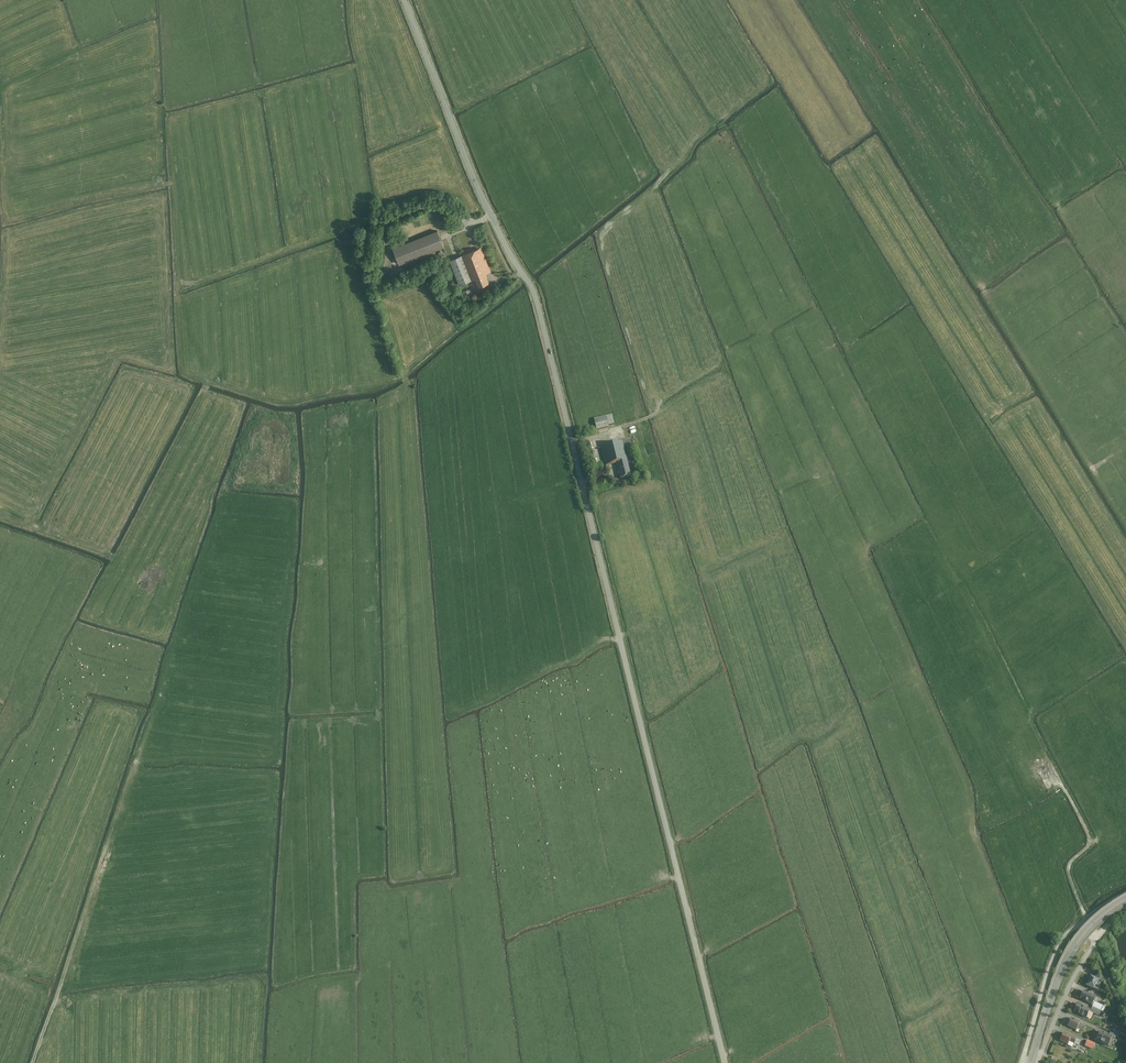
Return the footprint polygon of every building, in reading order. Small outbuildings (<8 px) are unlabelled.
[(435,229),(390,247),(397,265),(442,247),(435,229)] [(482,248),(448,260),(458,284),(471,279),(474,287),(486,282),(482,273),(490,270),(482,248)] [(613,415),(594,419),(597,430),(610,428),(609,426),(615,424),(613,415)] [(631,439),(601,446),(606,466),(617,463),(627,460),(624,448),(633,446),(631,439)] [(632,477),(627,460),(617,463),(621,480),(632,477)] [(1045,769),(1048,775),(1044,777),(1052,794),(1062,790),(1052,766),(1045,769)] [(1086,985),(1094,989),(1099,979),(1091,975),(1086,985)] [(1083,990),(1079,998),(1092,1004),(1095,996),(1083,990)] [(1095,1002),(1092,1007),(1101,1011),(1103,1006),(1095,1002)] [(1077,1003),(1073,1011),(1086,1017),(1089,1009),(1077,1003)] [(1092,1007),(1090,1011),(1099,1015),(1101,1011),(1092,1007)] [(1080,1022),(1071,1018),(1067,1025),(1076,1030),(1077,1028),(1083,1031),(1086,1027),(1079,1024),(1080,1022)] [(1101,1031),(1096,1040),(1108,1046),(1112,1036),(1109,1035),(1101,1031)] [(1077,1039),(1063,1032),(1060,1040),(1068,1043),(1069,1041),(1074,1044),(1077,1039)]
